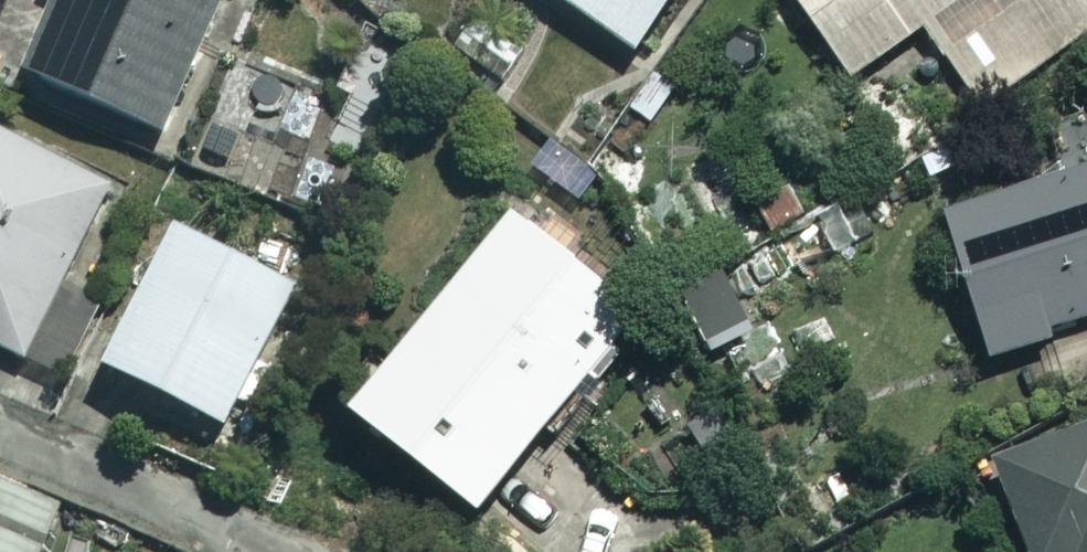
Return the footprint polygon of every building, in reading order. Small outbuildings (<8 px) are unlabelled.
[(15,71),(173,144),(240,0),(48,0),(15,71)] [(629,54),(668,0),(553,0),(629,54)] [(1074,0),(790,0),(846,79),(921,27),(979,109),(1086,33),(1086,18),(1074,0)] [(0,136),(0,349),(22,359),(105,187),(0,136)] [(938,215),(982,360),(1046,340),(1043,331),(1086,318),(1086,169),(938,215)] [(594,396),(649,330),(507,212),(341,412),(467,515),(577,382),(594,396)] [(297,292),(166,227),(97,368),(227,433),(297,292)] [(987,464),(1020,551),(1086,551),(1086,425),(987,464)] [(0,483),(0,551),(39,551),(57,506),(0,483)]
